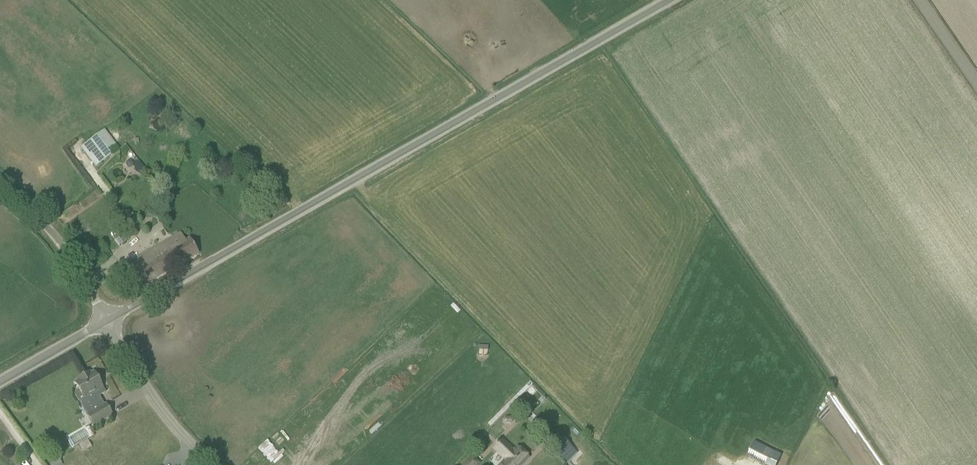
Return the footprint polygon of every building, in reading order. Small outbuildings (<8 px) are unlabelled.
[(105,130),(90,141),(81,147),(96,167),(119,150),(105,130)] [(151,212),(158,216),(164,208),(157,203),(151,212)] [(119,237),(115,240),(119,245),(122,242),(123,243),(137,232),(131,224),(117,234),(119,237)] [(189,239),(186,240),(181,232),(122,267),(135,290),(198,254),(194,246),(195,245),(192,239),(190,240),(189,239)] [(103,388),(99,382),(98,382),(96,379),(97,378),(94,372),(91,373),(90,372),(77,380),(77,381),(74,383),(79,390),(75,392),(75,394),(78,400),(94,427),(113,416),(106,404),(104,405),(99,396),(105,392),(103,388)] [(564,456),(571,448),(559,436),(555,441),(559,445),(556,449),(564,456)] [(775,452),(778,446),(758,436),(747,456),(764,464),(777,464),(782,456),(775,452)] [(528,459),(517,447),(514,451),(500,439),(492,448),(505,460),(501,464),(522,464),(528,459)] [(88,440),(79,445),(83,452),(92,447),(88,440)] [(61,463),(58,456),(49,461),(51,464),(58,464),(61,463)] [(463,464),(477,464),(480,463),(472,456),(463,464)]
